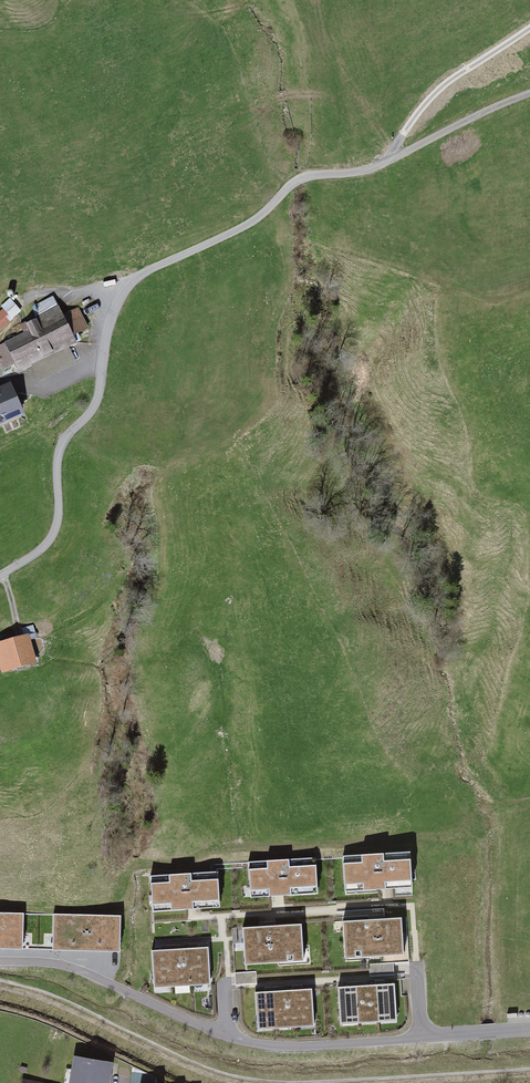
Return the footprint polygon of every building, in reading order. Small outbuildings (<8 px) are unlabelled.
[(0,315),(0,340),(26,318),(14,303),(0,315)] [(80,317),(13,347),(26,376),(93,346),(80,317)] [(33,416),(17,387),(0,396),(0,435),(33,416)] [(0,646),(0,667),(3,676),(38,665),(29,637),(0,646)] [(412,854),(343,858),(345,896),(414,892),(412,854)] [(317,862),(246,866),(248,899),(319,896),(317,862)] [(218,875),(147,879),(149,915),(220,910),(218,875)] [(22,951),(22,915),(0,915),(0,951),(22,951)] [(119,917),(50,915),(49,952),(118,954),(119,917)] [(403,920),(343,923),(345,964),(405,961),(403,920)] [(303,961),(301,926),(240,929),(242,964),(303,961)] [(207,950),(151,952),(152,989),(208,987),(207,950)] [(399,1023),(397,985),(337,988),(339,1026),(399,1023)] [(311,990),(254,994),(257,1031),(314,1027),(311,990)] [(76,1059),(72,1082),(106,1082),(109,1064),(76,1059)]
